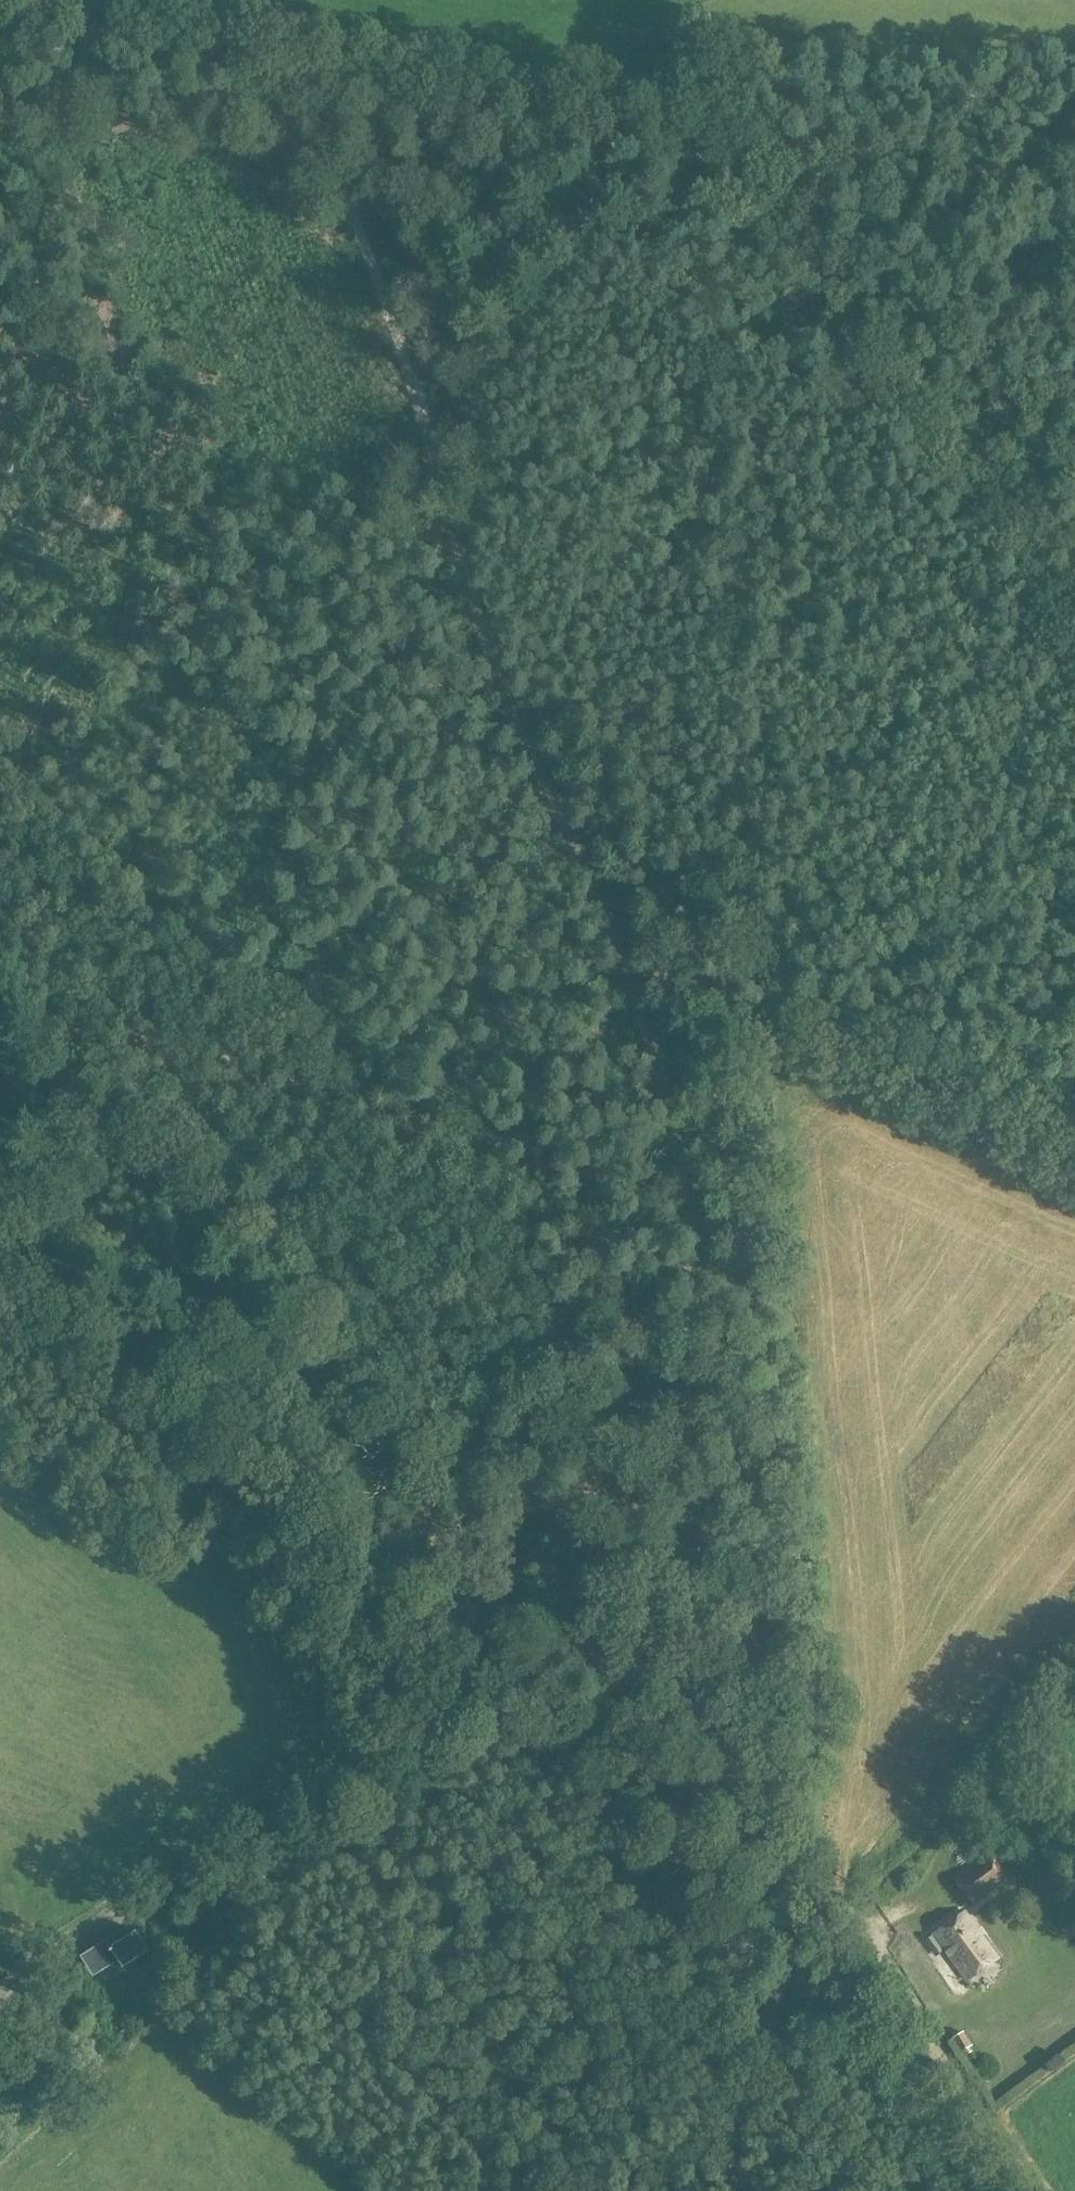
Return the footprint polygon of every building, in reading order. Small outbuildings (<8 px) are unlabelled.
[(972,1905),(1007,1880),(986,1852),(951,1877),(972,1905)] [(965,1913),(933,1935),(942,1949),(965,1982),(997,1959),(965,1913)] [(125,1926),(88,1948),(100,1969),(116,1960),(120,1966),(147,1950),(135,1929),(129,1933),(125,1926)] [(962,2030),(951,2038),(960,2052),(963,2050),(966,2054),(972,2050),(969,2046),(971,2044),(962,2030)]
